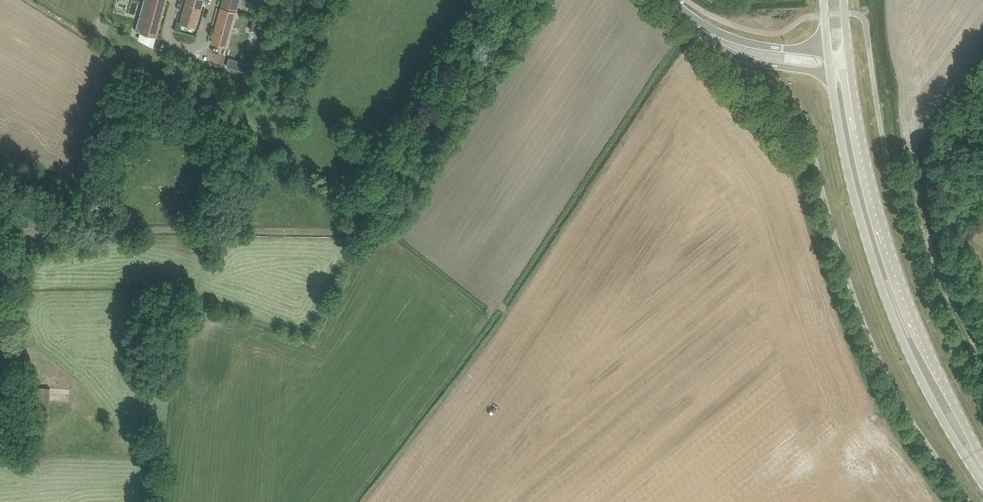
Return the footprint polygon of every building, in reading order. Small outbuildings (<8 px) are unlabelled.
[(156,36),(166,2),(160,0),(149,0),(147,5),(151,6),(148,18),(144,17),(140,32),(156,36)] [(180,22),(195,27),(202,0),(187,0),(180,22)] [(222,5),(236,9),(239,0),(223,0),(222,5)] [(211,42),(226,46),(236,12),(221,8),(211,42)] [(242,52),(240,60),(250,63),(252,54),(242,52)] [(972,240),(982,247),(982,222),(972,240)] [(37,417),(48,417),(50,388),(39,387),(37,417)] [(53,400),(66,401),(66,389),(54,388),(53,400)]
